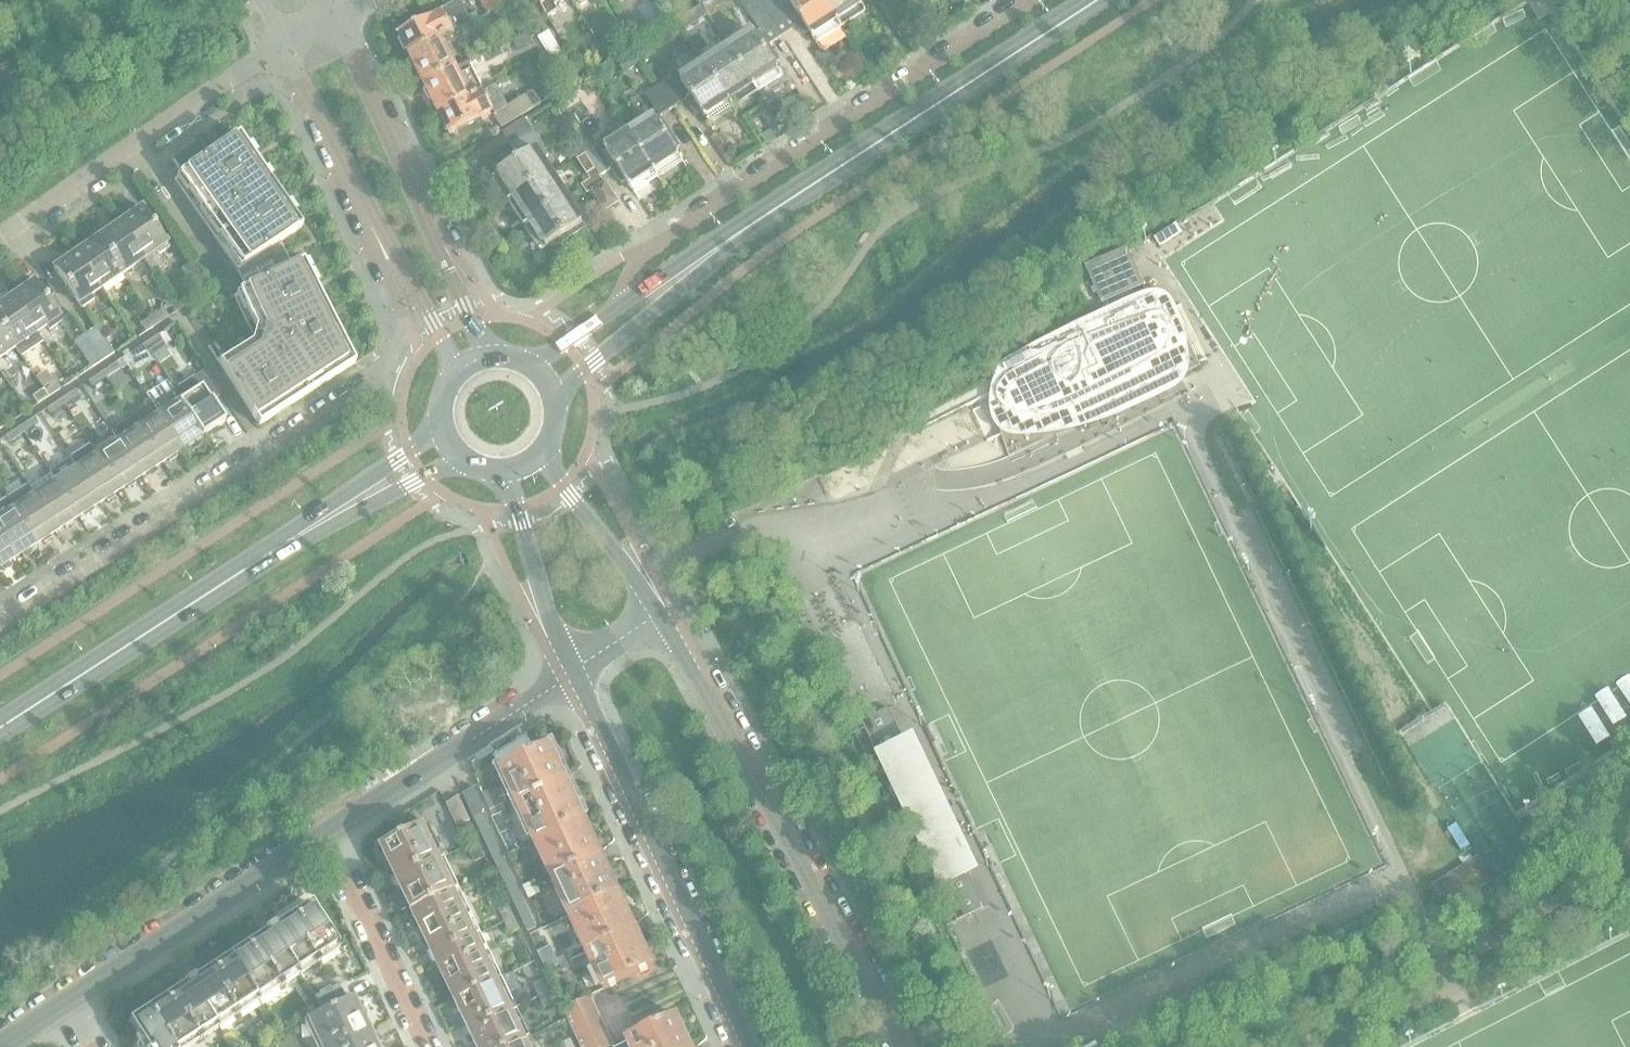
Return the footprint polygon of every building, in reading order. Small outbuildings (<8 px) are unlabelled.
[(443,38),(472,23),(460,0),(459,0),(429,15),(431,19),(399,35),(402,40),(400,41),(405,51),(407,50),(410,56),(443,38)] [(495,0),(481,0),(489,14),(500,8),(495,0)] [(538,3),(539,2),(548,17),(558,11),(554,5),(563,0),(536,0),(538,3)] [(758,4),(755,0),(751,0),(742,5),(761,34),(772,28),(758,4)] [(822,0),(792,0),(785,4),(782,0),(764,0),(758,4),(772,28),(773,30),(791,19),(804,37),(809,34),(815,44),(840,28),(822,0)] [(840,28),(866,11),(860,1),(862,0),(822,0),(840,28)] [(562,30),(557,21),(553,24),(557,32),(562,30)] [(780,63),(769,48),(780,41),(773,30),(772,28),(761,34),(732,53),(757,92),(783,75),(776,66),(780,63)] [(580,80),(564,53),(563,54),(549,30),(538,37),(552,60),(568,88),(580,80)] [(458,68),(443,38),(410,56),(417,69),(415,70),(420,81),(422,80),(425,85),(458,68)] [(650,41),(638,49),(645,60),(657,53),(650,41)] [(641,61),(632,48),(615,59),(624,72),(641,61)] [(757,92),(732,53),(707,69),(733,108),(757,92)] [(473,97),(484,91),(469,62),(458,68),(425,85),(427,89),(425,90),(430,100),(432,99),(440,115),(473,98),(473,97)] [(492,87),(497,84),(513,76),(510,69),(488,81),(492,87)] [(733,108),(707,69),(680,87),(674,79),(660,88),(673,108),(687,99),(697,114),(701,111),(709,123),(733,108)] [(502,128),(534,107),(541,102),(533,91),(526,95),(509,106),(497,84),(492,87),(484,91),(473,97),(473,98),(440,115),(442,119),(440,120),(445,130),(447,129),(450,134),(483,117),(483,116),(493,110),(496,114),(494,115),(502,128)] [(673,108),(660,88),(647,96),(661,116),(673,108)] [(676,149),(680,146),(661,117),(632,137),(658,177),(683,161),(676,149)] [(550,174),(540,161),(549,155),(525,118),(503,133),(517,155),(502,165),(505,169),(493,177),(509,202),(550,174)] [(270,181),(260,166),(238,135),(221,146),(211,132),(172,159),(182,174),(178,176),(180,178),(182,177),(211,219),(270,181)] [(658,177),(632,137),(603,156),(592,139),(582,146),(587,154),(586,155),(600,175),(610,168),(620,184),(625,180),(634,192),(658,177)] [(567,198),(559,186),(569,180),(561,168),(551,175),(550,174),(509,202),(524,225),(567,198)] [(302,227),(292,212),(270,181),(211,219),(209,221),(211,223),(212,222),(243,264),(240,266),(242,268),(279,243),(302,227)] [(618,203),(613,194),(605,181),(592,189),(606,211),(606,210),(606,211),(607,210),(607,211),(618,203)] [(587,227),(567,198),(524,225),(541,251),(553,243),(556,247),(587,227)] [(169,248),(141,207),(120,222),(144,259),(153,272),(164,265),(158,256),(169,248)] [(144,259),(120,222),(117,218),(104,227),(107,231),(97,238),(122,274),(144,259)] [(122,274),(97,238),(88,244),(85,240),(72,249),(75,253),(101,289),(122,274)] [(247,290),(292,267),(279,243),(242,268),(237,271),(247,290)] [(1127,248),(1085,266),(1102,303),(1142,285),(1127,248)] [(101,289),(75,253),(53,268),(81,308),(94,300),(91,295),(101,289)] [(211,288),(193,262),(181,270),(200,296),(211,288)] [(329,314),(321,297),(303,262),(292,267),(247,290),(238,295),(239,297),(242,295),(254,321),(258,328),(259,328),(256,337),(287,346),(292,331),(329,314)] [(62,322),(34,281),(13,296),(26,317),(36,333),(46,326),(49,330),(62,322)] [(26,317),(13,296),(10,291),(0,298),(0,326),(15,348),(36,333),(26,317)] [(1012,382),(994,390),(1014,430),(1064,407),(1070,420),(1070,421),(1071,424),(1172,377),(1170,374),(1163,360),(1181,352),(1163,313),(1155,295),(1004,366),(1007,372),(1012,382)] [(168,317),(163,309),(151,317),(157,324),(168,317)] [(355,364),(336,326),(329,314),(292,331),(287,346),(283,362),(306,396),(355,364)] [(157,324),(151,317),(140,324),(145,332),(157,324)] [(0,326),(0,358),(15,348),(0,326)] [(114,353),(96,326),(85,334),(103,360),(114,353)] [(103,360),(85,334),(74,342),(91,368),(103,360)] [(147,351),(161,341),(157,335),(143,345),(147,351)] [(306,396),(283,362),(287,346),(256,337),(253,346),(223,366),(221,363),(219,365),(259,426),(306,396)] [(133,360),(147,351),(143,345),(129,354),(133,360)] [(106,378),(120,368),(116,362),(102,372),(106,378)] [(91,388),(106,378),(102,372),(87,382),(91,388)] [(60,389),(55,381),(43,389),(48,397),(60,389)] [(225,422),(202,386),(180,400),(203,436),(209,432),(211,435),(219,429),(217,427),(225,422)] [(48,397),(43,389),(32,396),(37,404),(48,397)] [(65,405),(79,396),(75,390),(61,399),(65,405)] [(50,415),(65,405),(61,399),(46,409),(50,415)] [(203,436),(180,400),(159,414),(182,450),(188,446),(190,448),(198,443),(196,440),(203,436)] [(182,450),(159,414),(138,427),(161,463),(168,459),(169,461),(177,456),(176,454),(182,450)] [(23,433),(38,423),(34,417),(19,427),(23,433)] [(9,442),(23,433),(19,427),(5,436),(9,442)] [(161,463),(138,427),(117,441),(141,477),(147,472),(149,475),(156,470),(155,467),(161,463)] [(141,477),(117,441),(97,454),(120,490),(126,486),(128,488),(136,483),(134,481),(141,477)] [(120,490),(97,454),(76,468),(99,504),(105,499),(107,502),(115,497),(113,494),(120,490)] [(99,504),(76,468),(55,481),(78,517),(85,513),(86,515),(94,510),(93,508),(99,504)] [(78,517),(55,481),(34,495),(57,531),(64,526),(66,529),(73,524),(72,521),(78,517)] [(57,531),(34,495),(13,509),(26,529),(36,544),(42,540),(44,543),(52,538),(50,535),(57,531)] [(26,529),(13,509),(0,517),(0,535),(15,558),(21,554),(23,556),(31,551),(29,548),(36,544),(26,529)] [(735,524),(734,523),(732,519),(726,523),(729,528),(735,524)] [(0,535),(0,568),(1,567),(2,570),(10,565),(9,562),(15,558),(0,535)] [(747,547),(743,539),(735,544),(740,551),(741,550),(742,553),(747,550),(745,548),(747,547)] [(1446,707),(1403,734),(1496,882),(1540,854),(1446,707)] [(984,908),(939,813),(889,708),(861,721),(957,921),(984,908)] [(562,779),(557,768),(561,766),(552,746),(506,768),(516,789),(512,791),(526,820),(530,818),(533,825),(529,827),(536,843),(540,841),(586,819),(577,801),(573,803),(568,791),(570,790),(567,784),(564,779),(562,779)] [(500,799),(511,793),(507,785),(495,792),(493,789),(484,794),(488,804),(500,799)] [(485,809),(474,787),(464,794),(463,794),(474,818),(483,813),(485,809)] [(458,797),(447,804),(458,827),(468,822),(470,820),(459,797),(458,797)] [(506,809),(500,799),(488,804),(494,815),(506,809)] [(486,820),(483,813),(474,818),(477,824),(486,820)] [(596,852),(591,841),(595,839),(586,819),(540,841),(550,862),(546,864),(562,897),(566,895),(574,914),(620,892),(611,874),(607,876),(602,864),(604,863),(598,851),(596,852)] [(489,826),(486,820),(477,824),(480,830),(489,826)] [(468,822),(458,827),(461,833),(471,828),(468,822)] [(442,853),(429,825),(422,828),(421,825),(410,830),(411,834),(382,848),(412,911),(455,891),(441,863),(446,860),(445,857),(448,856),(446,852),(442,853)] [(492,832),(489,826),(480,830),(483,837),(492,832)] [(471,828),(461,833),(464,839),(474,834),(471,828)] [(495,839),(492,832),(483,837),(486,843),(495,839)] [(474,834),(464,839),(467,845),(477,840),(474,834)] [(498,845),(495,839),(486,843),(489,849),(498,845)] [(477,840),(467,845),(468,846),(470,850),(480,845),(477,840)] [(480,845),(470,850),(473,856),(482,851),(480,845)] [(501,851),(498,845),(489,849),(492,856),(501,851)] [(482,851),(473,856),(475,861),(484,857),(485,856),(482,851)] [(504,858),(501,851),(492,856),(495,862),(504,858)] [(1447,909),(1494,880),(1478,856),(1431,885),(1447,909)] [(507,864),(504,858),(495,862),(498,868),(507,864)] [(510,870),(507,864),(498,868),(501,874),(510,870)] [(513,877),(510,870),(501,874),(504,881),(513,877)] [(516,883),(513,877),(504,881),(507,887),(516,883)] [(538,886),(535,880),(523,886),(526,892),(538,886)] [(519,889),(516,883),(507,887),(510,893),(519,889)] [(541,892),(538,886),(526,892),(529,898),(541,892)] [(522,896),(519,889),(510,893),(513,900),(522,896)] [(483,950),(470,922),(474,920),(472,915),(467,918),(455,891),(412,911),(455,1000),(498,980),(485,953),(489,951),(487,948),(483,950)] [(630,925),(625,914),(629,912),(620,892),(574,914),(584,936),(580,937),(594,966),(597,964),(608,988),(654,966),(645,947),(641,949),(636,937),(638,936),(635,930),(632,925),(630,925)] [(525,902),(522,896),(513,900),(516,906),(525,902)] [(528,908),(525,902),(516,906),(519,912),(528,908)] [(337,945),(310,904),(276,926),(275,924),(262,933),(263,935),(228,957),(255,998),(276,985),(279,988),(283,985),(281,982),(312,961),(315,964),(319,962),(317,958),(337,945)] [(507,905),(499,909),(501,915),(511,911),(508,905),(507,905)] [(531,915),(528,908),(519,912),(522,919),(531,915)] [(511,911),(501,915),(504,921),(514,916),(511,911)] [(534,921),(531,915),(522,919),(525,925),(534,921)] [(514,916),(504,921),(507,927),(517,922),(514,916)] [(537,927),(534,921),(525,925),(528,931),(537,927)] [(517,922),(507,927),(510,933),(518,929),(520,928),(517,922)] [(572,959),(569,953),(557,959),(560,965),(572,959)] [(228,957),(195,979),(194,977),(181,985),(182,987),(148,1009),(173,1046),(181,1046),(196,1038),(198,1041),(203,1037),(201,1034),(232,1014),(234,1017),(238,1014),(236,1011),(255,998),(228,957)] [(575,965),(572,959),(560,965),(563,971),(575,965)] [(543,979),(533,984),(536,990),(546,985),(543,979)] [(498,980),(455,1000),(477,1046),(507,1046),(525,1038),(513,1013),(518,1011),(514,1004),(510,1006),(498,980)] [(546,985),(536,990),(539,996),(549,991),(546,985)] [(320,1011),(344,1000),(339,989),(324,997),(315,1000),(320,1011)] [(549,991),(539,996),(541,1002),(552,997),(549,991)] [(360,1012),(362,1011),(356,1000),(354,1001),(352,997),(345,1001),(344,1000),(320,1011),(302,1020),(304,1024),(308,1023),(320,1046),(376,1046),(360,1012)] [(552,997),(541,1002),(544,1008),(554,1003),(552,997)] [(571,1021),(596,1009),(590,998),(565,1010),(571,1021)] [(148,1009),(129,1022),(139,1038),(134,1042),(138,1046),(173,1046),(148,1009)] [(601,1021),(596,1009),(571,1021),(576,1033),(601,1021)] [(683,1039),(687,1037),(678,1017),(631,1039),(635,1046),(687,1046),(683,1039)] [(607,1034),(601,1021),(576,1033),(582,1045),(607,1034)] [(607,1034),(582,1045),(583,1046),(610,1046),(613,1046),(607,1034)] [(525,1038),(507,1046),(529,1046),(525,1038)]
